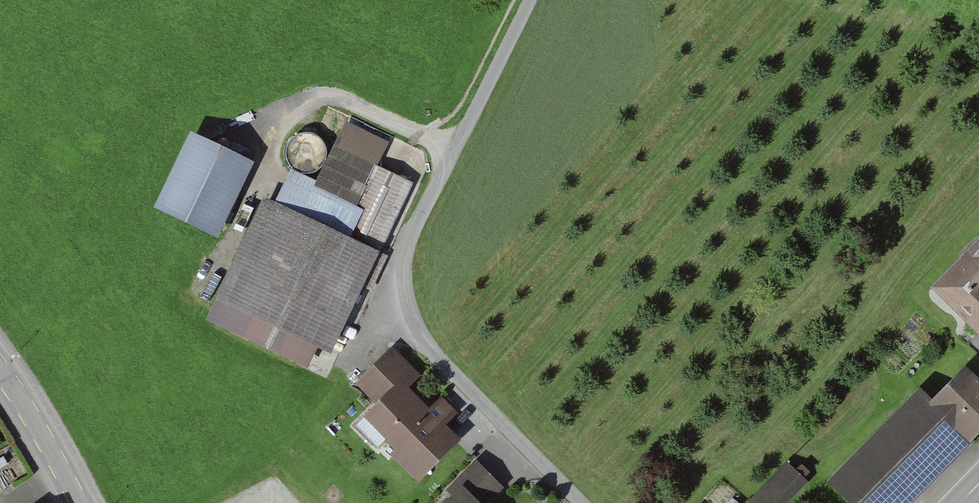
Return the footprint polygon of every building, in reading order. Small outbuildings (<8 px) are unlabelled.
[(276,199),(220,325),(318,368),(329,345),(347,353),(424,180),(389,164),(398,145),(350,124),(325,180),(302,170),(287,204),(276,199)] [(261,161),(207,132),(166,206),(220,236),(261,161)] [(329,161),(322,134),(295,140),(302,168),(329,161)] [(949,286),(978,317),(978,256),(949,286)] [(404,349),(364,385),(389,411),(375,425),(430,483),(473,444),(452,422),(463,412),(404,349)] [(929,394),(969,434),(978,424),(978,370),(966,357),(929,394)] [(827,475),(855,502),(909,502),(973,438),(969,434),(929,394),(918,383),(827,475)] [(0,457),(0,466),(8,462),(4,454),(0,457)] [(749,500),(752,502),(785,502),(808,479),(786,459),(749,500)] [(443,485),(452,494),(442,502),(489,502),(487,500),(499,490),(472,460),(443,485)]
